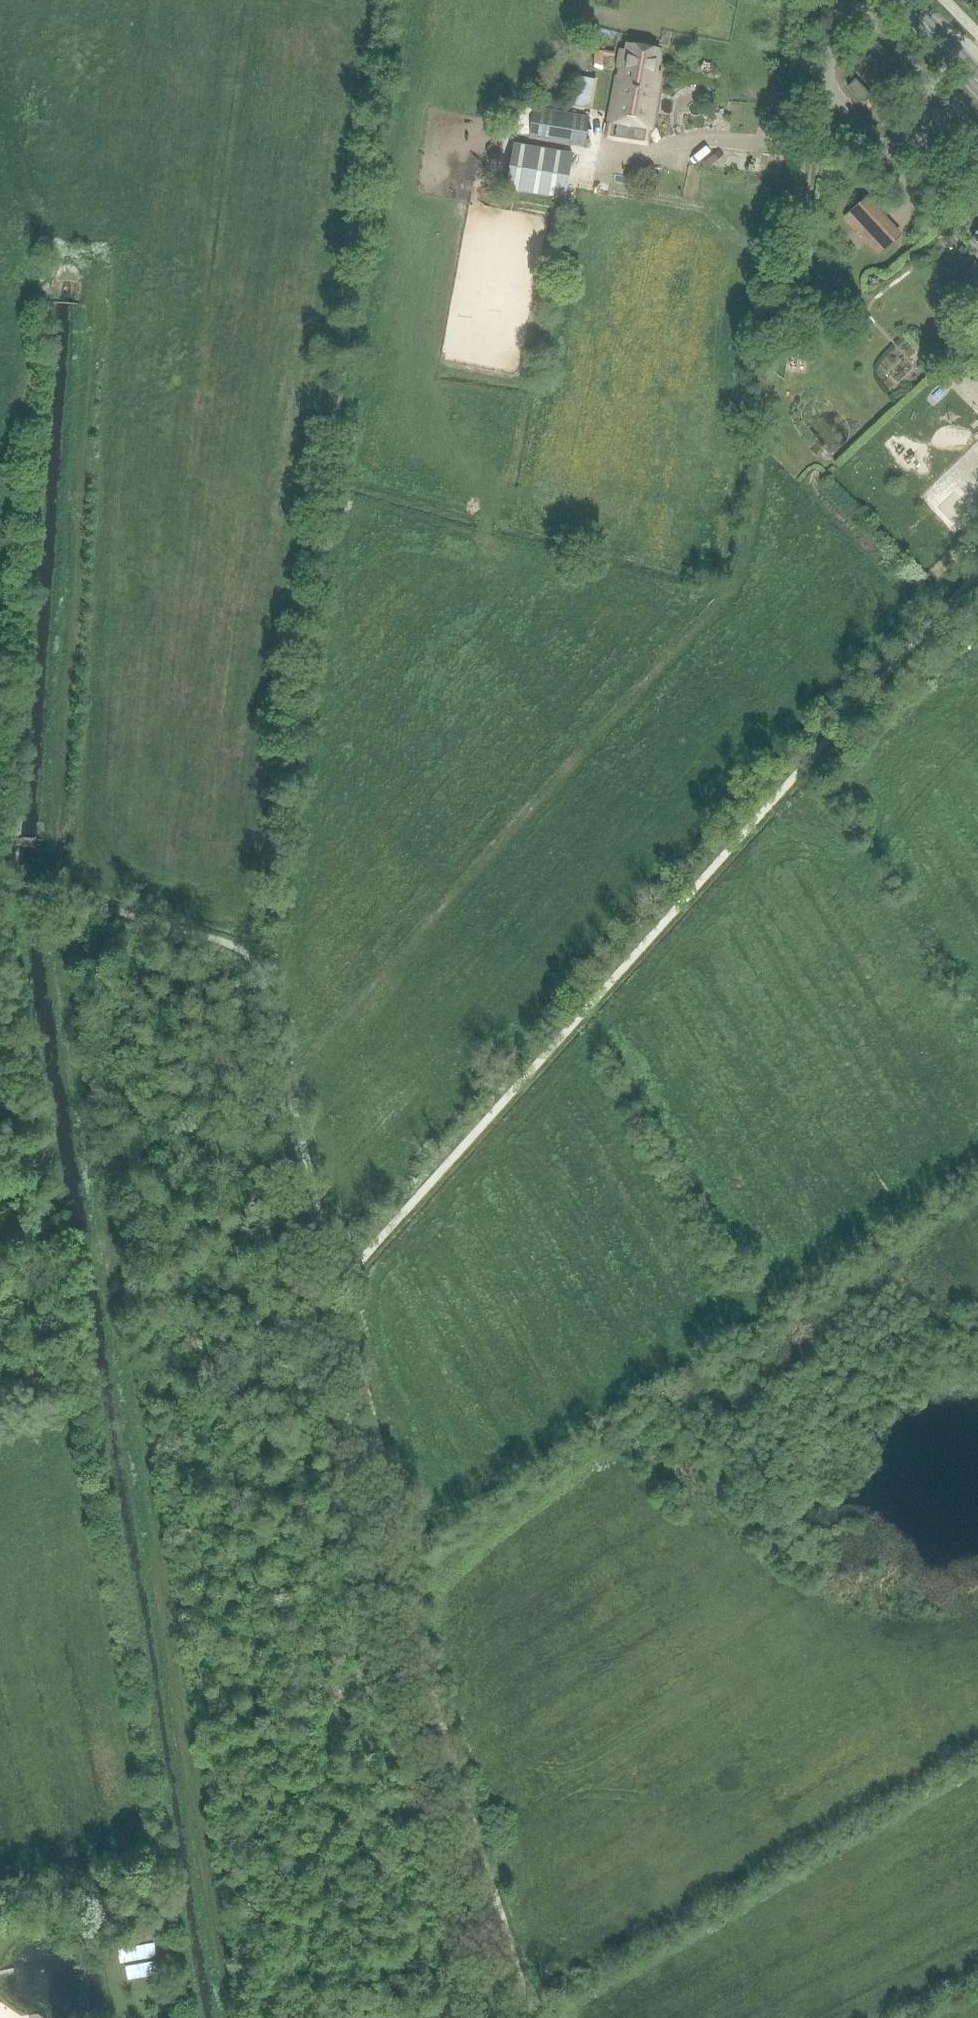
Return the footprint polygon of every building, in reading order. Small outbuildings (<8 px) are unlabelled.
[(652,128),(661,72),(656,71),(659,50),(626,44),(625,50),(621,49),(618,67),(624,68),(623,73),(618,72),(609,120),(652,128)] [(595,49),(593,63),(602,63),(604,51),(595,49)] [(592,106),(598,77),(577,73),(571,102),(592,106)] [(848,86),(864,102),(871,95),(856,79),(848,86)] [(535,107),(529,138),(582,147),(587,116),(535,107)] [(571,155),(512,144),(504,189),(563,199),(571,155)] [(900,234),(865,195),(844,214),(878,253),(900,234)] [(949,286),(971,309),(977,303),(977,265),(975,262),(949,286)] [(807,342),(790,340),(788,356),(794,356),(793,363),(803,364),(803,358),(805,358),(807,342)] [(977,389),(976,389),(975,389),(974,389),(973,389),(972,389),(971,389),(970,389),(969,389),(967,389),(966,389),(965,388),(964,388),(963,388),(962,388),(961,387),(960,387),(959,386),(958,386),(957,385),(956,385),(955,384),(954,384),(953,383),(952,382),(951,381),(950,380),(923,406),(932,416),(943,406),(977,443),(977,389)]
